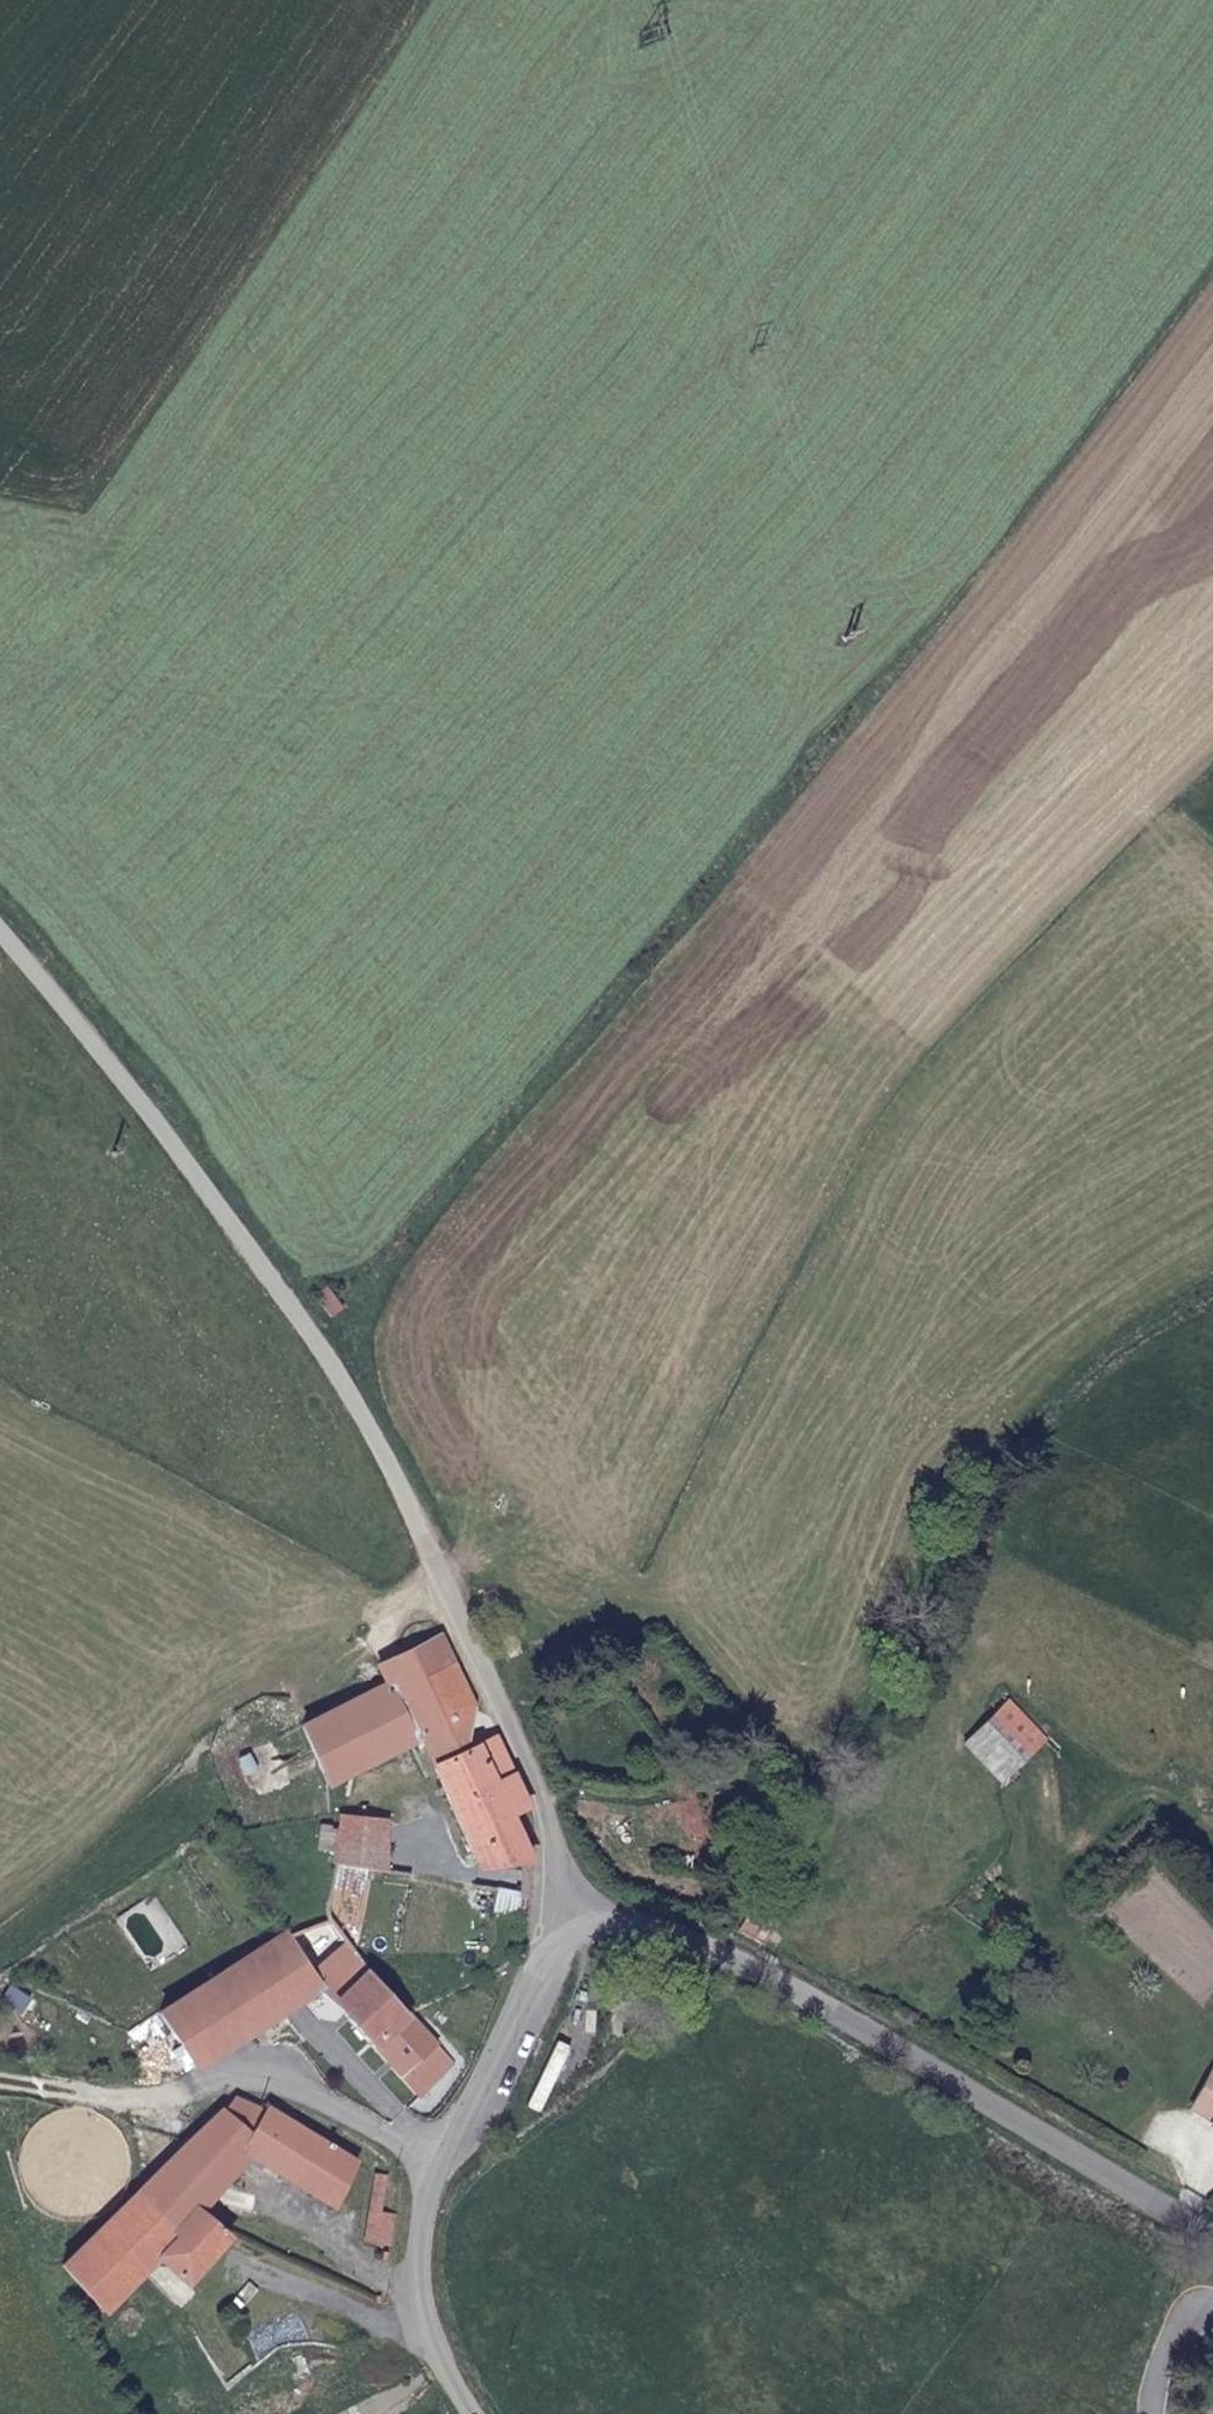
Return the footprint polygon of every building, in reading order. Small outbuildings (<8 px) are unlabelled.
[(344,1307),(329,1285),(317,1293),(331,1315),(344,1307)] [(448,1654),(439,1632),(375,1664),(381,1681),(297,1722),(325,1782),(329,1785),(345,1778),(386,1758),(415,1744),(476,1866),(529,1865),(507,1818),(529,1807),(494,1734),(469,1745),(475,1703),(468,1692),(448,1654)] [(1038,1744),(1000,1706),(968,1737),(1005,1776),(1038,1744)] [(386,1758),(345,1778),(337,1825),(333,1853),(331,1861),(365,1867),(387,1871),(387,1850),(386,1758)] [(333,1853),(337,1825),(321,1822),(316,1849),(333,1853)] [(411,1854),(387,1850),(387,1871),(411,1875),(411,1854)] [(357,1893),(365,1867),(331,1861),(329,1883),(357,1893)] [(157,2013),(165,2025),(193,2071),(257,2029),(264,2041),(288,2027),(279,2016),(318,1990),(420,2097),(453,2064),(408,2013),(362,1966),(325,1916),(286,1931),(283,1927),(281,1929),(157,2013)] [(1190,2102),(1208,2111),(1207,2115),(1212,2119),(1212,2065),(1190,2102)] [(239,2096),(235,2096),(181,2148),(223,2186),(249,2155),(277,2173),(306,2131),(269,2110),(266,2113),(239,2096)] [(359,2162),(306,2131),(277,2173),(331,2206),(359,2162)] [(152,2175),(137,2191),(176,2233),(198,2208),(202,2211),(223,2186),(181,2148),(152,2175)] [(374,2172),(367,2240),(392,2242),(394,2215),(382,2213),(387,2177),(374,2172)] [(59,2266),(60,2268),(103,2313),(157,2263),(186,2287),(228,2240),(231,2237),(202,2211),(198,2208),(176,2233),(137,2191),(59,2266)]
